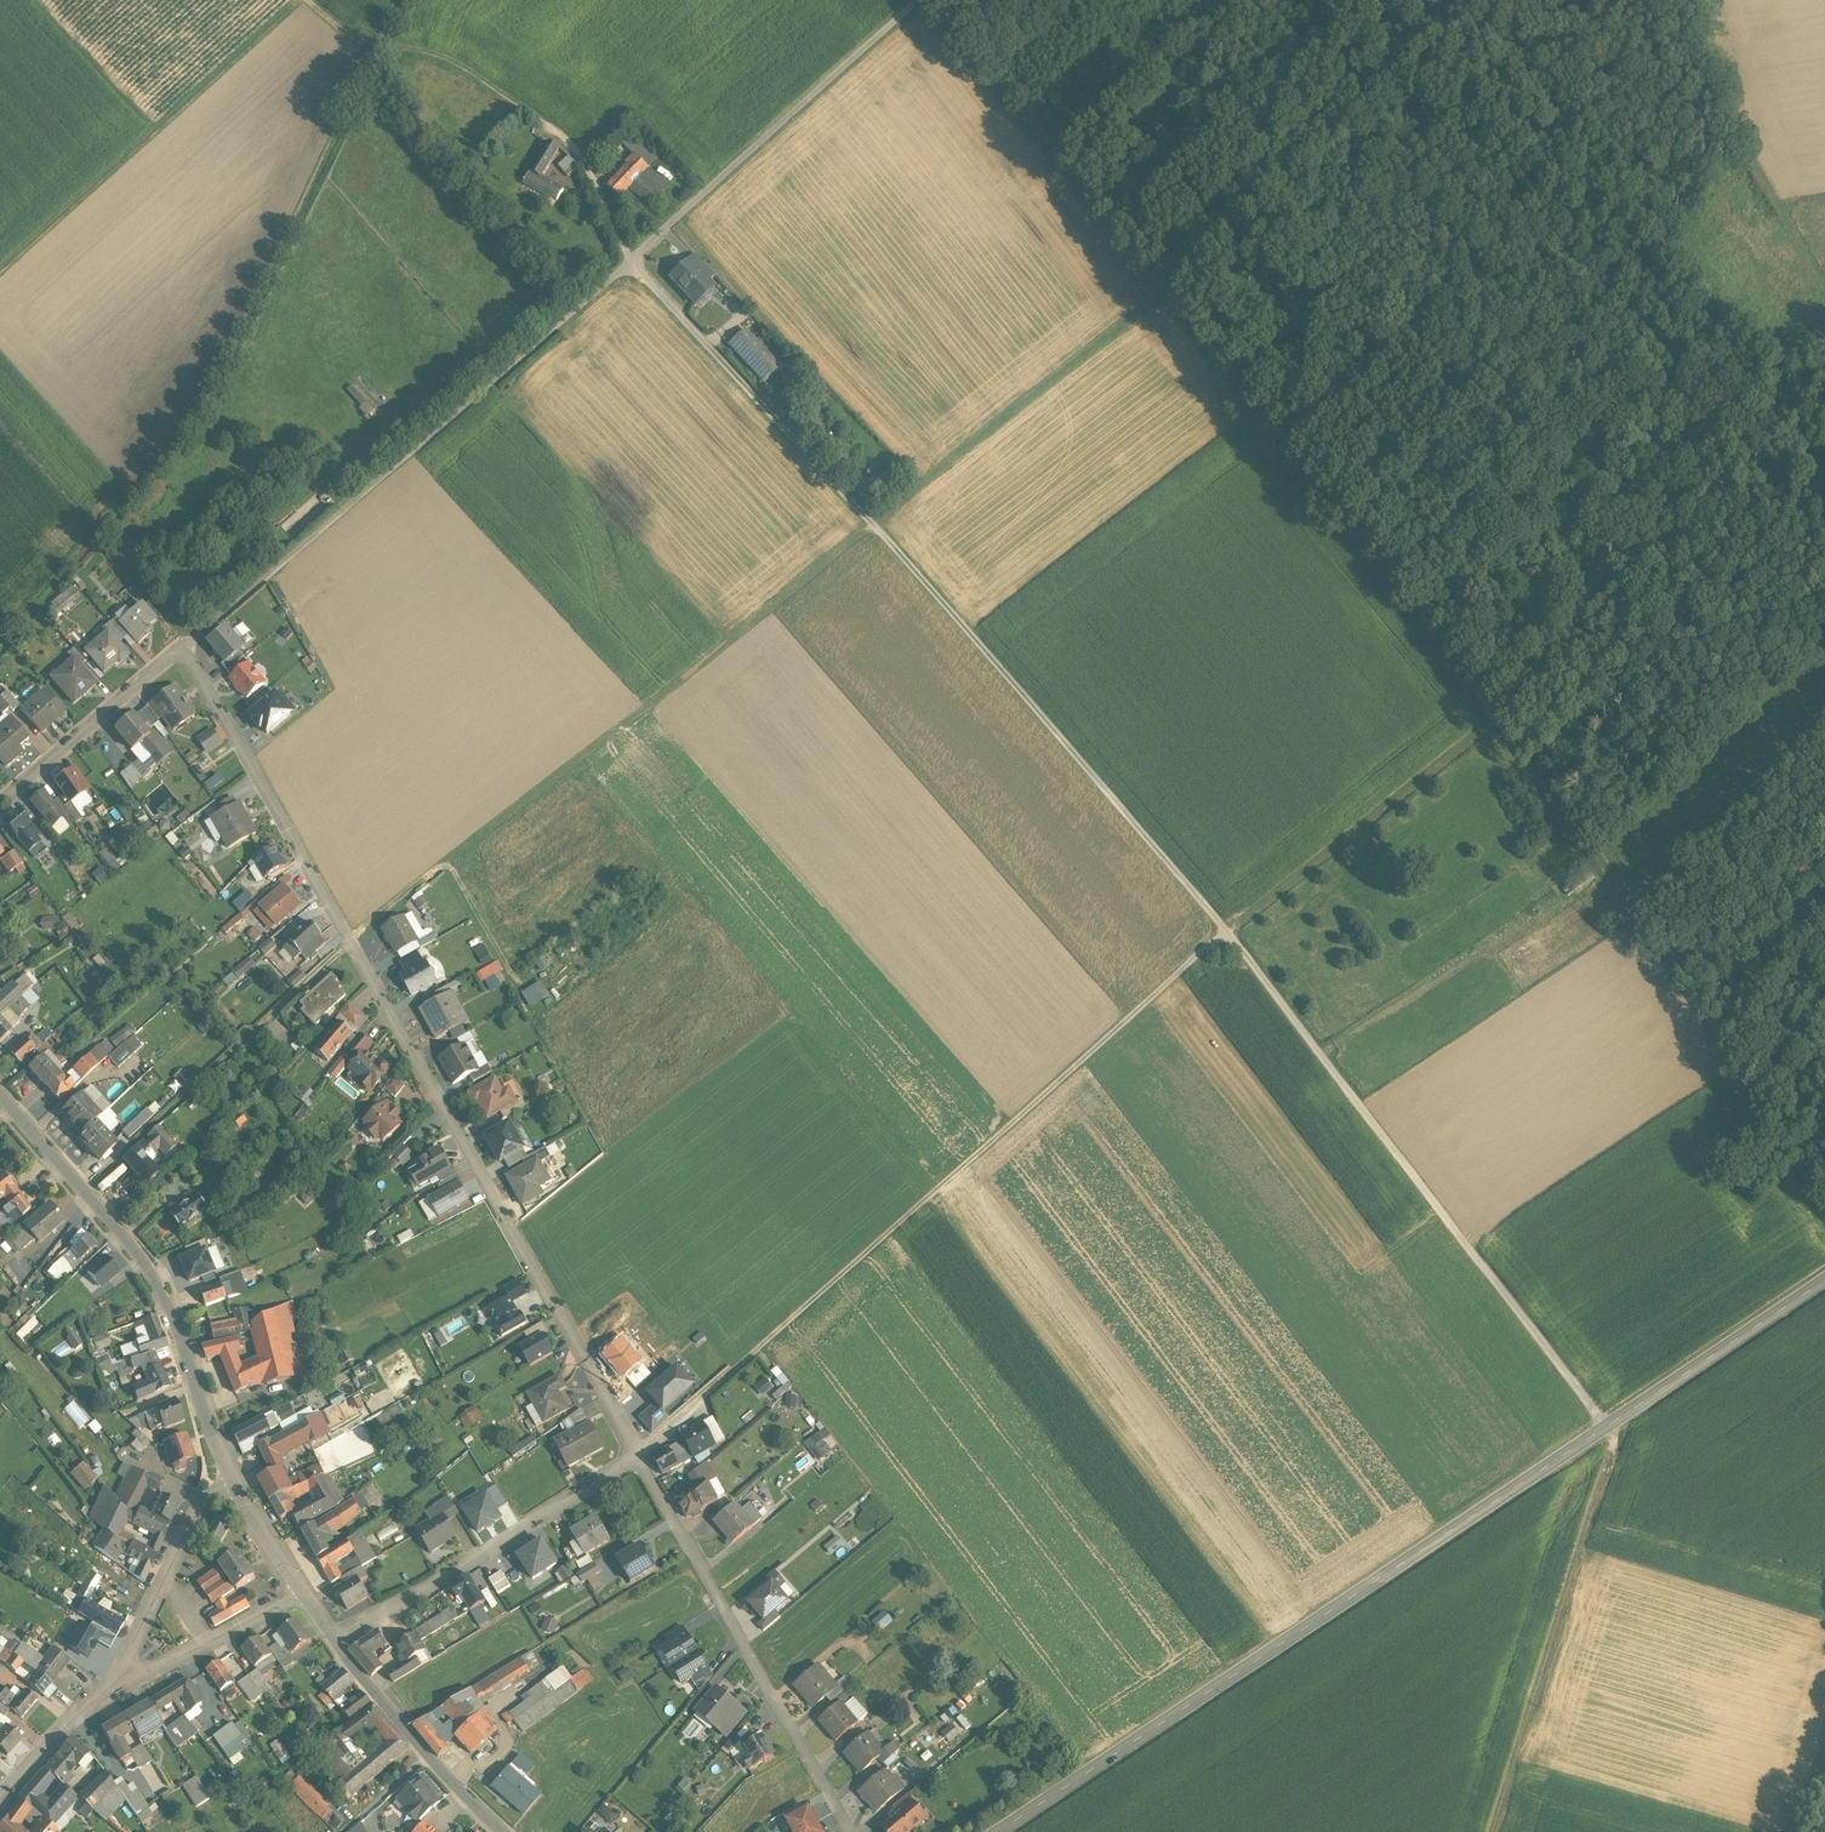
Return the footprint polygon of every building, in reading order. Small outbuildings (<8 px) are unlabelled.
[(634,129),(622,140),(633,151),(634,151),(645,141),(634,129)] [(548,138),(530,168),(540,174),(559,145),(548,138)] [(645,141),(634,151),(647,165),(649,163),(657,154),(645,141)] [(626,162),(614,176),(611,174),(615,170),(614,169),(603,180),(619,195),(620,194),(619,194),(629,184),(647,165),(634,151),(633,151),(624,160),(626,162)] [(577,162),(571,155),(561,164),(567,170),(577,162)] [(607,155),(599,162),(604,167),(605,167),(604,166),(611,159),(607,155)] [(623,158),(614,169),(615,170),(611,174),(614,176),(626,162),(624,160),(623,158)] [(647,165),(629,184),(641,195),(643,193),(649,200),(658,192),(669,183),(661,176),(656,182),(653,179),(659,173),(653,167),(649,163),(647,165)] [(540,174),(530,168),(519,187),(550,205),(562,186),(540,174)] [(635,223),(628,228),(632,234),(639,229),(635,223)] [(697,267),(689,259),(671,275),(696,301),(714,285),(708,278),(707,279),(697,267)] [(703,261),(697,267),(707,279),(708,278),(714,272),(703,261)] [(779,364),(745,327),(730,341),(764,378),(779,364)] [(366,410),(373,405),(353,379),(346,385),(366,410)] [(70,592),(58,602),(63,608),(75,598),(70,592)] [(141,600),(120,619),(131,631),(139,641),(149,632),(145,628),(157,618),(141,600)] [(131,631),(120,619),(113,624),(124,636),(131,631)] [(113,624),(110,621),(103,627),(106,631),(108,629),(119,641),(124,636),(113,624)] [(229,622),(208,640),(225,659),(225,660),(238,649),(246,642),(241,636),(242,635),(236,628),(234,628),(229,622)] [(106,631),(99,637),(102,640),(89,651),(105,669),(118,658),(120,660),(129,653),(119,641),(108,629),(106,631)] [(86,659),(74,646),(68,652),(73,657),(74,656),(81,664),(86,659)] [(227,669),(243,655),(238,649),(225,660),(225,659),(221,662),(227,669)] [(227,669),(232,675),(247,662),(249,661),(243,655),(227,669)] [(81,664),(74,656),(73,657),(52,675),(75,701),(97,682),(81,664)] [(247,695),(264,681),(247,662),(232,675),(230,676),(247,695)] [(183,700),(173,685),(156,698),(165,710),(165,711),(175,725),(191,714),(192,714),(195,712),(188,702),(186,698),(183,700)] [(258,707),(275,693),(269,686),(253,700),(258,707)] [(20,704),(7,689),(1,694),(10,705),(14,709),(20,704)] [(45,690),(23,709),(42,730),(64,712),(45,690)] [(258,707),(251,713),(256,719),(254,721),(260,728),(262,726),(267,732),(290,712),(283,703),(286,700),(278,691),(275,693),(258,707)] [(0,695),(0,708),(3,711),(10,705),(1,694),(0,695)] [(156,698),(148,704),(157,717),(165,711),(165,710),(156,698)] [(148,704),(139,711),(148,721),(147,722),(150,726),(159,720),(157,717),(148,704)] [(148,721),(139,711),(134,715),(143,726),(147,722),(148,721)] [(132,712),(115,727),(132,747),(141,740),(149,733),(149,732),(143,726),(134,715),(132,712)] [(0,725),(0,757),(7,765),(16,757),(10,751),(27,736),(10,717),(0,725)] [(152,729),(149,732),(149,733),(141,740),(159,761),(171,750),(152,729)] [(214,730),(201,740),(207,749),(220,739),(214,730)] [(142,762),(139,758),(132,763),(143,776),(150,771),(147,768),(155,761),(150,755),(142,762)] [(85,778),(76,765),(70,770),(79,783),(80,783),(85,778)] [(70,770),(56,779),(70,800),(71,800),(85,790),(80,783),(79,783),(70,770)] [(204,780),(209,787),(224,778),(219,771),(204,780)] [(52,800),(43,790),(31,800),(51,824),(61,816),(62,815),(55,807),(56,806),(52,802),(53,801),(52,800)] [(64,804),(58,795),(52,800),(53,801),(52,802),(56,806),(55,807),(62,815),(61,816),(63,818),(70,812),(64,804)] [(232,796),(218,804),(222,811),(236,803),(232,796)] [(82,816),(71,800),(70,800),(64,804),(70,812),(76,821),(82,816)] [(222,811),(211,817),(228,846),(256,830),(239,801),(236,803),(222,811)] [(31,821),(18,806),(4,818),(17,833),(30,822),(31,821)] [(180,820),(190,812),(186,807),(176,815),(180,820)] [(169,817),(160,817),(160,827),(169,826),(169,817)] [(30,822),(17,833),(29,849),(41,839),(37,834),(39,833),(30,822)] [(172,830),(165,834),(170,841),(176,837),(172,830)] [(41,839),(29,849),(36,856),(47,847),(41,839)] [(273,846),(254,857),(248,863),(251,867),(256,861),(264,875),(265,876),(284,865),(273,846)] [(186,848),(178,855),(183,860),(191,853),(186,848)] [(15,849),(0,859),(9,871),(15,867),(21,862),(23,861),(15,849)] [(120,868),(111,856),(104,861),(114,873),(120,868)] [(264,875),(256,861),(251,867),(249,868),(256,880),(264,875)] [(21,862),(15,867),(19,871),(25,867),(21,862)] [(110,878),(102,868),(94,875),(102,884),(110,878)] [(283,885),(260,905),(276,923),(299,903),(283,885)] [(414,902),(419,909),(427,903),(423,897),(414,902)] [(68,903),(62,907),(63,908),(57,912),(61,916),(75,905),(69,898),(66,901),(68,903)] [(69,917),(67,913),(64,916),(66,919),(66,920),(70,926),(75,923),(71,916),(69,917)] [(57,916),(46,918),(47,927),(58,926),(57,916)] [(402,916),(383,928),(395,949),(415,938),(402,916)] [(609,916),(603,925),(609,930),(616,921),(609,916)] [(310,921),(289,941),(289,942),(300,953),(320,935),(321,933),(310,921)] [(255,928),(249,933),(254,938),(260,933),(255,928)] [(431,932),(416,940),(420,947),(435,939),(431,932)] [(320,935),(300,953),(306,960),(326,942),(320,935)] [(18,938),(12,943),(18,950),(24,945),(18,938)] [(270,938),(259,948),(265,954),(276,945),(270,938)] [(289,942),(283,947),(294,959),(300,953),(289,942)] [(405,971),(423,961),(416,949),(398,959),(405,971)] [(94,956),(102,968),(107,964),(98,952),(94,956)] [(249,957),(232,971),(238,977),(254,963),(249,957)] [(478,968),(489,989),(501,983),(495,971),(503,967),(498,958),(478,968)] [(427,964),(425,960),(423,961),(405,971),(400,974),(411,994),(421,989),(422,991),(428,987),(427,985),(436,980),(434,976),(427,964)] [(300,970),(289,980),(294,986),(305,976),(300,970)] [(24,973),(13,984),(22,993),(29,987),(34,983),(24,973)] [(332,973),(300,1002),(304,1007),(301,1010),(315,1025),(325,1015),(324,1014),(346,994),(339,987),(341,986),(336,980),(338,979),(332,973)] [(133,975),(122,984),(129,991),(139,982),(133,975)] [(541,998),(550,993),(541,978),(532,983),(541,998)] [(15,1000),(22,993),(13,984),(1,995),(0,994),(0,1014),(15,1000)] [(448,984),(435,992),(438,999),(452,991),(448,984)] [(22,993),(15,1000),(24,1010),(38,997),(29,987),(22,993)] [(438,999),(420,1009),(435,1037),(468,1019),(452,991),(438,999)] [(0,1014),(0,1017),(10,1029),(22,1018),(19,1015),(24,1010),(15,1000),(0,1014)] [(349,1003),(340,1014),(354,1026),(354,1025),(363,1015),(349,1003)] [(354,1026),(340,1014),(336,1019),(339,1022),(339,1021),(352,1032),(357,1027),(354,1025),(354,1026)] [(12,1031),(10,1029),(0,1017),(0,1041),(12,1031)] [(339,1022),(315,1050),(327,1061),(343,1043),(352,1033),(352,1032),(339,1021),(339,1022)] [(130,1024),(123,1026),(125,1035),(132,1033),(130,1024)] [(115,1046),(128,1037),(121,1028),(109,1036),(115,1046)] [(48,1029),(42,1035),(46,1040),(53,1033),(48,1029)] [(469,1031),(457,1038),(461,1045),(464,1043),(473,1038),(469,1031)] [(352,1033),(343,1043),(348,1048),(351,1045),(357,1038),(352,1033)] [(371,1044),(360,1034),(357,1038),(351,1045),(361,1054),(363,1051),(364,1052),(371,1044)] [(27,1038),(11,1051),(20,1060),(36,1046),(27,1038)] [(137,1039),(131,1045),(136,1051),(142,1045),(137,1039)] [(59,1040),(50,1048),(57,1054),(60,1052),(66,1047),(59,1040)] [(126,1040),(109,1055),(119,1066),(136,1051),(131,1045),(126,1040)] [(461,1045),(439,1057),(446,1070),(471,1056),(464,1043),(461,1045)] [(60,1052),(57,1054),(50,1048),(48,1050),(62,1065),(68,1060),(60,1052)] [(364,1052),(363,1051),(361,1054),(358,1058),(358,1061),(354,1061),(351,1066),(352,1070),(362,1078),(361,1080),(362,1081),(362,1085),(365,1088),(369,1087),(371,1089),(382,1075),(384,1075),(387,1072),(387,1067),(384,1065),(379,1065),(364,1052)] [(88,1054),(73,1067),(83,1077),(98,1064),(88,1054)] [(344,1054),(329,1073),(334,1078),(350,1058),(344,1054)] [(58,1072),(42,1055),(29,1067),(45,1083),(58,1072)] [(471,1056),(446,1070),(453,1083),(469,1074),(478,1069),(471,1056)] [(478,1069),(469,1074),(473,1081),(492,1070),(488,1063),(478,1069)] [(362,1078),(352,1070),(348,1074),(348,1078),(354,1083),(358,1083),(361,1080),(362,1078)] [(190,1082),(181,1073),(175,1080),(184,1089),(190,1082)] [(65,1074),(49,1088),(59,1099),(75,1084),(65,1074)] [(404,1085),(394,1076),(384,1087),(395,1096),(404,1085)] [(495,1078),(469,1092),(475,1102),(477,1101),(487,1118),(500,1111),(517,1101),(516,1100),(511,1092),(505,1090),(502,1091),(495,1078)] [(110,1106),(91,1086),(81,1095),(100,1116),(110,1106)] [(303,1092),(297,1088),(292,1094),(304,1103),(309,1097),(313,1091),(307,1087),(303,1092)] [(81,1095),(80,1094),(62,1111),(82,1133),(94,1121),(100,1116),(81,1095)] [(314,1101),(309,1097),(304,1103),(310,1107),(314,1101)] [(517,1101),(500,1111),(503,1117),(526,1104),(522,1097),(516,1100),(517,1101)] [(384,1102),(376,1109),(375,1114),(371,1113),(365,1119),(368,1122),(368,1126),(369,1129),(370,1131),(372,1134),(376,1135),(379,1136),(382,1139),(400,1124),(394,1117),(396,1115),(397,1111),(394,1109),(390,1108),(384,1102)] [(147,1108),(122,1131),(128,1138),(153,1115),(147,1108)] [(241,1113),(233,1120),(239,1126),(247,1119),(241,1113)] [(491,1132),(504,1125),(500,1119),(488,1126),(491,1132)] [(116,1144),(94,1121),(82,1133),(78,1136),(100,1159),(116,1144)] [(523,1148),(509,1122),(504,1125),(491,1132),(485,1135),(500,1161),(504,1158),(523,1148)] [(177,1144),(158,1125),(148,1135),(160,1148),(166,1154),(172,1149),(177,1144)] [(160,1148),(148,1135),(142,1140),(155,1152),(160,1148)] [(142,1140),(123,1158),(146,1183),(148,1182),(158,1174),(146,1161),(155,1152),(142,1140)] [(177,1144),(172,1149),(175,1153),(181,1148),(177,1144)] [(402,1144),(393,1154),(398,1159),(408,1149),(402,1144)] [(527,1156),(523,1159),(527,1165),(537,1159),(538,1162),(550,1155),(545,1146),(527,1156)] [(439,1148),(424,1157),(428,1162),(423,1165),(422,1164),(410,1171),(419,1187),(440,1175),(451,1169),(450,1168),(439,1148)] [(527,1156),(523,1148),(504,1158),(509,1167),(527,1156)] [(567,1148),(551,1157),(555,1165),(571,1156),(567,1148)] [(408,1149),(398,1159),(403,1164),(413,1154),(408,1149)] [(527,1165),(508,1176),(524,1203),(542,1193),(538,1186),(548,1180),(538,1162),(537,1159),(527,1165)] [(451,1169),(440,1175),(443,1181),(455,1173),(452,1167),(450,1168),(451,1169)] [(0,1174),(0,1195),(4,1193),(13,1186),(2,1172),(0,1174)] [(455,1173),(443,1181),(446,1187),(459,1180),(455,1173)] [(158,1174),(148,1182),(156,1194),(167,1187),(158,1174)] [(548,1180),(538,1186),(542,1193),(555,1185),(551,1178),(548,1180)] [(440,1191),(427,1198),(437,1215),(438,1217),(469,1200),(459,1182),(460,1181),(459,1180),(440,1191)] [(446,1187),(443,1181),(436,1184),(440,1191),(446,1187)] [(20,1195),(13,1186),(4,1193),(12,1203),(20,1195)] [(198,1194),(171,1214),(180,1228),(208,1208),(198,1194)] [(20,1195),(12,1203),(18,1210),(0,1224),(0,1230),(2,1232),(30,1208),(20,1195)] [(437,1215),(427,1198),(419,1202),(429,1220),(437,1215)] [(49,1202),(24,1223),(36,1236),(39,1240),(64,1219),(49,1202)] [(417,1213),(411,1203),(402,1209),(408,1219),(417,1213)] [(36,1236),(24,1223),(10,1236),(21,1249),(36,1236)] [(410,1229),(398,1236),(401,1242),(414,1236),(410,1229)] [(88,1235),(71,1250),(79,1259),(80,1259),(96,1245),(88,1235)] [(187,1255),(204,1248),(205,1249),(209,1248),(205,1239),(184,1248),(187,1255)] [(187,1278),(213,1268),(205,1249),(204,1248),(187,1255),(179,1258),(187,1278)] [(79,1259),(71,1250),(63,1257),(73,1269),(79,1263),(80,1259),(79,1259)] [(26,1252),(6,1265),(18,1283),(38,1270),(26,1252)] [(63,1257),(53,1265),(47,1273),(56,1282),(73,1269),(63,1257)] [(88,1272),(100,1286),(117,1271),(106,1257),(88,1272)] [(222,1277),(224,1283),(229,1282),(243,1277),(240,1270),(222,1277)] [(247,1291),(243,1277),(229,1282),(233,1296),(242,1293),(247,1291)] [(509,1296),(513,1302),(527,1294),(518,1279),(503,1287),(509,1296)] [(224,1283),(221,1284),(226,1298),(233,1296),(229,1282),(224,1283)] [(221,1284),(201,1291),(206,1305),(226,1298),(221,1284)] [(496,1326),(501,1336),(526,1323),(520,1312),(518,1313),(513,1302),(509,1296),(488,1308),(498,1325),(496,1326)] [(286,1304),(273,1311),(280,1337),(286,1335),(293,1332),(286,1304)] [(273,1311),(252,1322),(254,1329),(252,1329),(240,1333),(240,1334),(240,1336),(242,1342),(255,1337),(259,1352),(280,1346),(288,1344),(286,1335),(280,1337),(273,1311)] [(52,1326),(63,1319),(60,1314),(49,1322),(52,1326)] [(148,1338),(162,1333),(155,1315),(141,1321),(148,1338)] [(33,1316),(16,1333),(21,1338),(38,1322),(33,1316)] [(237,1322),(211,1328),(215,1341),(240,1334),(240,1333),(237,1322)] [(542,1322),(523,1332),(528,1341),(541,1333),(542,1334),(548,1331),(542,1322)] [(66,1336),(74,1348),(83,1342),(76,1330),(66,1336)] [(148,1338),(146,1339),(136,1342),(142,1357),(153,1353),(167,1347),(162,1333),(148,1338)] [(528,1341),(519,1346),(530,1366),(552,1353),(542,1334),(541,1333),(528,1341)] [(108,1334),(93,1339),(97,1350),(112,1345),(108,1334)] [(240,1336),(203,1345),(208,1359),(220,1355),(231,1351),(244,1346),(242,1342),(240,1336)] [(623,1380),(627,1377),(643,1364),(621,1339),(602,1355),(623,1380)] [(133,1359),(142,1357),(136,1342),(120,1348),(124,1358),(132,1355),(133,1359)] [(288,1344),(280,1346),(282,1356),(298,1352),(296,1342),(288,1344)] [(280,1346),(259,1352),(257,1359),(265,1378),(267,1386),(288,1378),(282,1356),(280,1346)] [(340,1354),(345,1363),(347,1362),(349,1367),(354,1365),(351,1360),(353,1359),(348,1350),(340,1354)] [(231,1351),(220,1355),(223,1362),(233,1358),(231,1351)] [(298,1352),(282,1356),(288,1378),(304,1373),(298,1352)] [(153,1353),(142,1357),(144,1363),(156,1358),(153,1353)] [(156,1358),(144,1363),(142,1357),(130,1361),(133,1369),(141,1366),(144,1372),(159,1365),(156,1358)] [(233,1358),(223,1362),(235,1393),(250,1385),(240,1366),(237,1367),(233,1358)] [(257,1359),(240,1366),(250,1385),(265,1378),(257,1359)] [(130,1361),(121,1364),(115,1365),(120,1377),(133,1369),(130,1361)] [(627,1377),(636,1388),(652,1375),(643,1364),(627,1377)] [(159,1365),(144,1372),(148,1382),(154,1393),(169,1386),(165,1378),(162,1372),(159,1365)] [(692,1385),(677,1367),(648,1393),(656,1402),(663,1410),(692,1385)] [(361,1386),(375,1379),(370,1368),(356,1375),(361,1386)] [(169,1369),(162,1372),(165,1378),(172,1375),(169,1369)] [(559,1375),(527,1393),(533,1404),(537,1402),(547,1420),(567,1408),(557,1391),(565,1386),(559,1375)] [(766,1376),(754,1385),(763,1395),(774,1386),(766,1376)] [(148,1382),(133,1388),(137,1400),(154,1393),(148,1382)] [(790,1390),(783,1383),(775,1390),(781,1397),(790,1390)] [(795,1399),(787,1399),(787,1411),(795,1411),(795,1399)] [(173,1401),(155,1408),(159,1416),(153,1419),(157,1430),(163,1427),(164,1428),(183,1420),(174,1400),(173,1401)] [(663,1410),(656,1402),(638,1417),(651,1433),(668,1418),(662,1411),(663,1410)] [(380,1414),(383,1421),(401,1412),(398,1405),(380,1414)] [(286,1406),(273,1413),(278,1424),(291,1418),(292,1417),(286,1406)] [(153,1419),(159,1416),(155,1408),(130,1419),(140,1429),(149,1426),(152,1432),(157,1430),(153,1419)] [(461,1419),(467,1429),(483,1419),(477,1409),(461,1419)] [(581,1409),(568,1417),(572,1423),(585,1416),(581,1409)] [(319,1412),(298,1423),(307,1441),(308,1443),(329,1434),(319,1412)] [(273,1413),(264,1417),(270,1428),(278,1424),(273,1413)] [(264,1417),(249,1425),(248,1423),(232,1431),(238,1445),(270,1428),(264,1417)] [(724,1439),(712,1417),(702,1422),(714,1445),(724,1439)] [(291,1418),(278,1424),(282,1432),(287,1430),(295,1425),(291,1418)] [(150,1441),(129,1421),(122,1427),(136,1440),(145,1447),(150,1441)] [(702,1422),(681,1434),(689,1448),(693,1456),(714,1445),(702,1422)] [(307,1441),(298,1423),(295,1425),(287,1430),(295,1447),(307,1441)] [(576,1430),(576,1428),(553,1440),(567,1466),(579,1460),(578,1458),(599,1446),(600,1448),(602,1447),(589,1423),(576,1430)] [(282,1432),(257,1445),(266,1463),(273,1458),(295,1447),(287,1430),(282,1432)] [(442,1439),(439,1434),(410,1458),(414,1462),(442,1439)] [(832,1450),(819,1435),(810,1442),(822,1458),(832,1450)] [(185,1436),(165,1444),(172,1463),(192,1456),(185,1436)] [(681,1441),(669,1448),(674,1457),(686,1450),(681,1441)] [(669,1448),(652,1457),(662,1474),(670,1469),(672,1472),(676,1470),(675,1467),(678,1465),(674,1457),(669,1448)] [(686,1450),(674,1457),(678,1465),(693,1456),(689,1448),(686,1450)] [(103,1465),(99,1455),(90,1459),(94,1469),(103,1465)] [(273,1458),(266,1463),(270,1472),(279,1468),(273,1458)] [(71,1473),(85,1489),(97,1479),(84,1462),(71,1473)] [(706,1462),(689,1476),(697,1487),(708,1481),(708,1482),(716,1477),(706,1462)] [(124,1464),(118,1475),(125,1480),(132,1468),(124,1464)] [(297,1473),(297,1474),(302,1483),(300,1484),(291,1489),(281,1493),(282,1494),(289,1491),(303,1484),(307,1482),(306,1481),(321,1475),(321,1474),(322,1472),(318,1464),(297,1473)] [(132,1468),(125,1480),(132,1483),(140,1470),(133,1466),(132,1468)] [(270,1472),(257,1478),(269,1499),(281,1493),(291,1489),(284,1476),(279,1468),(270,1472)] [(343,1469),(333,1473),(328,1475),(331,1481),(337,1480),(346,1475),(343,1469)] [(140,1470),(132,1483),(144,1489),(147,1483),(150,1476),(140,1470)] [(296,1472),(288,1476),(289,1478),(295,1475),(300,1484),(302,1483),(297,1474),(297,1473),(296,1472)] [(163,1480),(152,1474),(150,1476),(147,1483),(155,1488),(160,1486),(163,1480)] [(295,1475),(289,1478),(288,1476),(287,1474),(284,1476),(291,1489),(300,1484),(295,1475)] [(321,1475),(306,1481),(307,1482),(309,1486),(316,1497),(324,1511),(338,1503),(330,1490),(335,1487),(331,1481),(328,1475),(323,1477),(321,1475)] [(132,1483),(125,1480),(114,1498),(116,1504),(131,1512),(135,1506),(144,1489),(132,1483)] [(697,1487),(694,1489),(704,1507),(718,1499),(708,1482),(708,1481),(697,1487)] [(303,1484),(289,1491),(291,1495),(305,1488),(303,1484)] [(486,1495),(496,1510),(508,1503),(496,1484),(484,1492),(486,1495)] [(91,1515),(105,1529),(111,1514),(116,1504),(114,1498),(105,1487),(91,1515)] [(694,1488),(676,1498),(686,1516),(693,1513),(695,1516),(700,1513),(699,1509),(704,1507),(694,1489),(694,1488)] [(289,1491),(282,1494),(287,1502),(294,1499),(291,1495),(289,1491)] [(281,1493),(269,1499),(275,1509),(287,1502),(282,1494),(281,1493)] [(180,1503),(161,1495),(153,1515),(170,1523),(180,1503)] [(464,1509),(478,1532),(485,1527),(486,1529),(494,1524),(493,1523),(500,1518),(496,1510),(486,1495),(464,1509)] [(316,1497),(291,1511),(299,1525),(324,1511),(316,1497)] [(457,1513),(448,1497),(435,1505),(441,1514),(442,1514),(446,1520),(457,1513)] [(352,1498),(336,1511),(336,1510),(324,1517),(332,1532),(343,1525),(361,1511),(352,1498)] [(734,1502),(713,1520),(732,1543),(753,1524),(741,1510),(734,1502)] [(761,1518),(748,1503),(741,1510),(753,1524),(761,1518)] [(821,1509),(817,1503),(811,1507),(815,1513),(821,1509)] [(131,1512),(116,1504),(111,1514),(125,1522),(127,1518),(131,1512)] [(139,1508),(135,1506),(131,1513),(136,1515),(139,1508)] [(153,1515),(139,1508),(136,1515),(134,1522),(157,1533),(165,1536),(170,1523),(153,1515)] [(131,1512),(127,1518),(134,1522),(136,1515),(131,1513),(131,1512)] [(125,1522),(111,1514),(105,1529),(106,1530),(110,1533),(118,1539),(121,1531),(125,1522)] [(374,1514),(354,1529),(356,1533),(378,1520),(374,1514)] [(441,1514),(417,1529),(430,1550),(455,1534),(446,1520),(442,1514),(441,1514)] [(592,1516),(570,1529),(576,1540),(584,1552),(609,1537),(599,1521),(596,1523),(592,1516)] [(221,1517),(220,1517),(220,1518),(216,1520),(215,1521),(215,1522),(208,1535),(207,1535),(207,1536),(208,1537),(219,1543),(220,1544),(221,1543),(220,1543),(228,1529),(229,1528),(229,1523),(229,1522),(226,1519),(226,1518),(225,1518),(221,1517)] [(324,1517),(301,1529),(312,1549),(325,1542),(332,1538),(330,1534),(332,1532),(324,1517)] [(106,1530),(93,1546),(98,1550),(100,1547),(110,1533),(106,1530)] [(135,1539),(121,1531),(118,1539),(131,1547),(135,1539)] [(362,1531),(347,1539),(353,1550),(358,1558),(362,1566),(376,1557),(362,1531)] [(118,1539),(110,1533),(100,1547),(117,1558),(123,1550),(128,1553),(131,1547),(118,1539)] [(165,1536),(157,1533),(153,1543),(161,1547),(165,1536)] [(347,1538),(317,1557),(328,1576),(337,1570),(333,1562),(353,1550),(347,1539),(347,1538)] [(144,1539),(142,1544),(151,1549),(153,1543),(144,1539)] [(576,1540),(563,1548),(570,1560),(584,1552),(576,1540)] [(847,1551),(838,1540),(827,1548),(836,1559),(847,1551)] [(158,1554),(135,1541),(131,1547),(128,1553),(128,1555),(142,1562),(152,1566),(158,1554)] [(533,1578),(555,1564),(540,1541),(518,1555),(533,1578)] [(325,1542),(312,1549),(317,1557),(329,1549),(325,1542)] [(161,1547),(153,1543),(151,1549),(158,1553),(161,1547)] [(640,1544),(616,1558),(629,1581),(653,1567),(640,1544)] [(117,1558),(100,1547),(98,1550),(115,1561),(117,1558)] [(237,1551),(219,1563),(221,1566),(235,1587),(237,1589),(255,1576),(237,1551)] [(337,1570),(328,1576),(332,1583),(340,1578),(353,1571),(361,1566),(362,1566),(358,1558),(337,1570)] [(152,1566),(142,1562),(139,1568),(149,1573),(152,1566)] [(574,1575),(570,1578),(574,1585),(581,1581),(581,1582),(599,1571),(594,1563),(574,1575)] [(567,1565),(557,1571),(563,1581),(570,1578),(574,1575),(567,1565)] [(221,1566),(199,1581),(214,1602),(235,1587),(221,1566)] [(361,1566),(353,1571),(356,1577),(359,1581),(367,1577),(361,1566)] [(149,1573),(139,1568),(135,1576),(144,1583),(149,1573)] [(96,1576),(88,1570),(83,1577),(86,1580),(91,1583),(96,1576)] [(785,1583),(774,1570),(763,1580),(768,1586),(772,1583),(778,1590),(785,1583)] [(353,1571),(340,1578),(344,1585),(356,1577),(353,1571)] [(498,1593),(510,1585),(501,1571),(489,1578),(498,1593)] [(469,1575),(449,1587),(457,1599),(462,1596),(467,1605),(469,1608),(470,1610),(479,1605),(485,1601),(476,1587),(469,1575)] [(344,1585),(335,1590),(347,1609),(368,1597),(359,1581),(356,1577),(344,1585)] [(91,1583),(86,1580),(80,1590),(90,1595),(94,1586),(91,1583)] [(768,1586),(748,1603),(753,1608),(759,1615),(763,1619),(763,1620),(774,1611),(786,1600),(778,1590),(772,1583),(768,1586)] [(225,1598),(215,1603),(218,1609),(209,1614),(215,1625),(250,1606),(249,1604),(246,1599),(243,1594),(228,1603),(225,1598)] [(84,1600),(77,1596),(70,1608),(86,1617),(93,1605),(84,1600)] [(215,1603),(206,1609),(209,1614),(218,1609),(215,1603)] [(101,1609),(93,1605),(86,1617),(93,1622),(94,1622),(101,1609)] [(479,1605),(470,1610),(479,1625),(488,1620),(479,1605)] [(414,1633),(419,1641),(458,1617),(451,1607),(413,1630),(414,1633)] [(759,1615),(753,1608),(750,1610),(751,1612),(754,1616),(756,1616),(759,1615)] [(124,1623),(101,1609),(94,1622),(117,1635),(124,1623)] [(774,1611),(763,1620),(763,1619),(757,1624),(763,1631),(780,1617),(774,1611)] [(292,1615),(275,1625),(284,1639),(284,1638),(300,1627),(292,1615)] [(891,1623),(885,1616),(880,1621),(885,1628),(891,1623)] [(543,1629),(554,1633),(558,1622),(548,1617),(543,1629)] [(89,1629),(100,1635),(96,1641),(110,1648),(117,1635),(94,1622),(93,1622),(89,1629)] [(66,1645),(87,1657),(91,1649),(93,1650),(97,1644),(95,1643),(96,1641),(100,1635),(89,1629),(79,1623),(66,1645)] [(300,1627),(284,1638),(293,1651),(311,1639),(302,1626),(300,1627)] [(682,1626),(664,1637),(669,1645),(686,1635),(681,1627),(682,1627),(682,1626)] [(378,1630),(370,1635),(376,1644),(378,1642),(381,1646),(386,1642),(384,1640),(385,1639),(378,1630)] [(414,1633),(397,1645),(407,1660),(414,1655),(425,1650),(419,1641),(414,1633)] [(669,1645),(661,1650),(662,1651),(665,1649),(675,1665),(671,1667),(672,1667),(697,1651),(686,1634),(686,1635),(669,1645)] [(376,1644),(370,1635),(363,1640),(372,1651),(381,1646),(378,1642),(376,1644)] [(270,1652),(259,1637),(241,1648),(247,1657),(250,1655),(255,1661),(270,1652)] [(363,1640),(349,1649),(371,1675),(382,1666),(376,1660),(375,1660),(373,1657),(370,1654),(372,1651),(363,1640)] [(277,1643),(269,1648),(271,1652),(273,1655),(282,1649),(277,1643)] [(23,1645),(14,1655),(35,1670),(41,1661),(36,1657),(37,1655),(23,1645)] [(0,1657),(0,1660),(6,1665),(14,1655),(5,1647),(5,1648),(6,1649),(0,1657)] [(70,1658),(54,1647),(53,1647),(49,1651),(66,1664),(70,1658)] [(49,1651),(35,1670),(37,1671),(51,1683),(66,1664),(49,1651)] [(697,1651),(672,1667),(672,1668),(675,1666),(685,1681),(682,1683),(683,1684),(691,1679),(707,1669),(708,1669),(697,1651)] [(270,1652),(255,1661),(259,1667),(257,1669),(262,1677),(276,1668),(273,1663),(277,1660),(273,1655),(271,1652),(270,1652)] [(539,1665),(531,1652),(494,1674),(499,1683),(483,1694),(486,1699),(539,1665)] [(14,1655),(6,1665),(15,1672),(24,1662),(14,1655)] [(407,1660),(398,1667),(403,1676),(421,1664),(414,1655),(407,1660)] [(219,1660),(207,1668),(222,1689),(228,1685),(224,1678),(230,1674),(219,1660)] [(35,1670),(24,1662),(15,1672),(28,1682),(37,1671),(35,1670)] [(825,1674),(818,1665),(793,1686),(800,1695),(802,1693),(813,1706),(811,1707),(811,1708),(825,1696),(832,1690),(831,1688),(821,1677),(825,1674)] [(382,1666),(371,1675),(383,1690),(393,1682),(388,1673),(382,1666)] [(343,1667),(330,1678),(340,1691),(355,1681),(343,1667)] [(398,1667),(388,1673),(393,1682),(403,1676),(398,1667)] [(572,1677),(564,1667),(522,1698),(525,1702),(520,1706),(524,1712),(572,1677)] [(276,1668),(262,1677),(257,1669),(249,1675),(251,1677),(259,1688),(281,1676),(276,1668)] [(585,1668),(569,1680),(578,1691),(594,1679),(585,1668)] [(707,1669),(691,1679),(699,1692),(712,1676),(711,1676),(707,1669)] [(628,1670),(618,1676),(623,1683),(632,1677),(628,1670)] [(51,1683),(37,1671),(28,1682),(27,1682),(41,1694),(51,1683)] [(230,1674),(224,1678),(228,1685),(234,1681),(230,1674)] [(494,1674),(477,1685),(483,1694),(499,1683),(494,1674)] [(259,1688),(251,1677),(247,1679),(255,1691),(259,1688)] [(340,1691),(330,1678),(321,1686),(334,1700),(338,1697),(343,1694),(340,1691)] [(187,1679),(173,1687),(178,1697),(181,1696),(191,1710),(201,1703),(187,1679)] [(514,1719),(524,1732),(578,1691),(569,1680),(514,1719)] [(228,1685),(222,1689),(227,1697),(239,1689),(234,1681),(228,1685)] [(841,1692),(835,1684),(831,1688),(832,1690),(825,1696),(830,1702),(841,1692)] [(0,1686),(0,1700),(8,1691),(1,1685),(0,1686)] [(173,1687),(148,1701),(154,1711),(178,1697),(173,1687)] [(734,1704),(715,1688),(699,1708),(717,1722),(713,1727),(725,1737),(740,1719),(729,1710),(734,1704)] [(17,1698),(9,1707),(20,1717),(36,1698),(25,1689),(17,1698)] [(0,1700),(0,1702),(8,1708),(9,1707),(17,1698),(8,1691),(0,1700)] [(466,1692),(450,1702),(455,1709),(449,1713),(454,1719),(462,1728),(482,1711),(470,1697),(466,1692)] [(346,1706),(342,1709),(351,1720),(372,1704),(364,1693),(346,1706)] [(346,1706),(338,1697),(334,1700),(342,1709),(346,1706)] [(840,1700),(817,1721),(837,1742),(868,1713),(853,1697),(845,1705),(840,1700)] [(148,1701),(125,1715),(134,1731),(139,1739),(163,1726),(154,1711),(148,1701)] [(2,1715),(8,1708),(0,1702),(0,1714),(2,1715)] [(455,1709),(450,1702),(440,1708),(444,1712),(447,1710),(449,1713),(455,1709)] [(517,1702),(500,1714),(507,1724),(524,1712),(517,1702)] [(374,1706),(343,1729),(354,1745),(364,1737),(362,1734),(375,1724),(384,1717),(374,1706)] [(455,1735),(471,1753),(498,1730),(482,1711),(462,1728),(455,1735)] [(431,1714),(413,1727),(420,1735),(429,1728),(436,1722),(431,1714)] [(125,1715),(101,1729),(110,1745),(121,1738),(134,1731),(125,1715)] [(196,1731),(184,1716),(177,1722),(189,1737),(196,1731)] [(961,1716),(957,1719),(965,1728),(969,1725),(961,1716)] [(384,1717),(375,1724),(383,1732),(391,1725),(384,1718),(384,1717)] [(462,1728),(454,1719),(449,1723),(457,1733),(462,1728)] [(177,1722),(165,1730),(176,1748),(189,1737),(177,1722)] [(233,1723),(214,1736),(223,1749),(242,1735),(233,1723)] [(435,1735),(426,1743),(438,1757),(447,1749),(444,1745),(457,1733),(449,1723),(435,1735)] [(4,1725),(0,1730),(0,1749),(6,1754),(19,1739),(4,1725)] [(391,1725),(383,1732),(389,1740),(365,1761),(336,1786),(347,1801),(410,1748),(401,1736),(391,1725)] [(952,1727),(942,1735),(949,1743),(959,1735),(952,1727)] [(429,1728),(420,1735),(426,1743),(435,1735),(429,1728)] [(354,1745),(343,1729),(328,1740),(328,1741),(312,1753),(336,1786),(365,1761),(354,1745)] [(883,1753),(867,1734),(843,1754),(860,1774),(877,1759),(884,1753),(883,1753)] [(734,1735),(722,1750),(728,1756),(731,1753),(741,1741),(741,1740),(734,1735)] [(744,1747),(743,1748),(748,1757),(743,1760),(743,1761),(749,1771),(773,1757),(762,1737),(744,1747)] [(72,1738),(45,1770),(65,1787),(73,1777),(70,1774),(89,1752),(72,1738)] [(121,1738),(110,1745),(120,1761),(131,1755),(129,1751),(121,1738)] [(281,1764),(291,1759),(279,1739),(270,1744),(281,1764)] [(741,1741),(731,1753),(737,1764),(743,1761),(743,1760),(748,1757),(743,1748),(744,1747),(741,1741)] [(152,1761),(142,1744),(137,1747),(147,1764),(152,1761)] [(893,1745),(883,1753),(884,1753),(877,1759),(882,1765),(898,1751),(893,1745)] [(137,1747),(129,1751),(131,1755),(139,1769),(147,1764),(137,1747)] [(1028,1770),(1043,1766),(1040,1754),(1025,1758),(1028,1770)] [(534,1767),(520,1755),(513,1763),(527,1775),(534,1767)] [(44,1770),(35,1780),(44,1788),(53,1778),(44,1770)] [(517,1780),(507,1771),(492,1788),(503,1797),(504,1796),(525,1814),(541,1796),(533,1789),(532,1788),(530,1791),(517,1780)] [(84,1790),(77,1797),(78,1799),(85,1805),(92,1810),(100,1802),(115,1788),(104,1772),(84,1790)] [(884,1773),(859,1794),(866,1803),(869,1800),(878,1810),(903,1789),(894,1778),(890,1781),(884,1773)] [(535,1786),(522,1775),(517,1780),(530,1791),(532,1788),(533,1789),(535,1786)] [(423,1777),(397,1800),(407,1812),(415,1804),(425,1815),(440,1802),(428,1789),(431,1786),(423,1777)] [(539,1781),(533,1777),(530,1781),(535,1785),(539,1781)] [(320,1799),(299,1778),(291,1787),(312,1808),(316,1805),(315,1804),(320,1799)] [(196,1779),(183,1787),(196,1807),(209,1800),(196,1779)] [(18,1798),(19,1799),(31,1809),(31,1810),(56,1831),(58,1831),(51,1826),(77,1799),(78,1799),(77,1797),(71,1793),(63,1786),(49,1803),(39,1795),(44,1788),(35,1780),(18,1798)] [(692,1787),(685,1781),(677,1790),(684,1795),(692,1787)] [(146,1807),(135,1790),(131,1795),(122,1783),(115,1788),(136,1817),(146,1807)] [(79,1786),(71,1793),(77,1797),(84,1790),(79,1786)] [(908,1795),(896,1805),(900,1810),(901,1811),(910,1802),(913,1805),(915,1803),(908,1795)] [(320,1799),(315,1804),(316,1805),(312,1808),(317,1813),(325,1804),(327,1803),(322,1797),(320,1799)] [(31,1809),(19,1799),(11,1810),(22,1820),(31,1810),(31,1809)] [(100,1802),(92,1810),(93,1811),(104,1821),(112,1813),(100,1802)] [(881,1827),(885,1831),(911,1831),(925,1820),(913,1805),(910,1802),(901,1811),(900,1810),(881,1827)] [(325,1804),(317,1813),(336,1831),(344,1824),(325,1804)] [(415,1804),(407,1812),(417,1823),(425,1815),(415,1804)] [(598,1811),(610,1821),(616,1814),(604,1804),(598,1811)] [(92,1810),(85,1805),(79,1812),(86,1819),(93,1811),(92,1810)] [(797,1807),(783,1815),(787,1821),(800,1814),(797,1807)] [(787,1821),(793,1831),(800,1831),(815,1823),(808,1809),(800,1814),(787,1821)] [(22,1820),(11,1810),(6,1816),(16,1826),(22,1820)] [(0,1825),(0,1831),(21,1831),(16,1826),(6,1816),(0,1825)] [(30,1831),(56,1831),(42,1820),(30,1831)] [(800,1831),(820,1831),(815,1823),(800,1831)]
